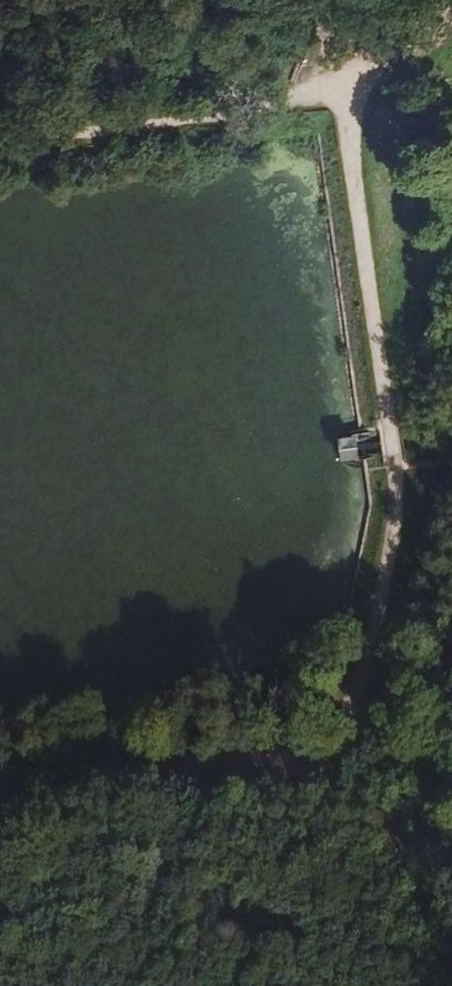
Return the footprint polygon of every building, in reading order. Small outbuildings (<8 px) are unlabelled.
[(374,435),(336,440),(339,464),(377,458),(374,435)]
